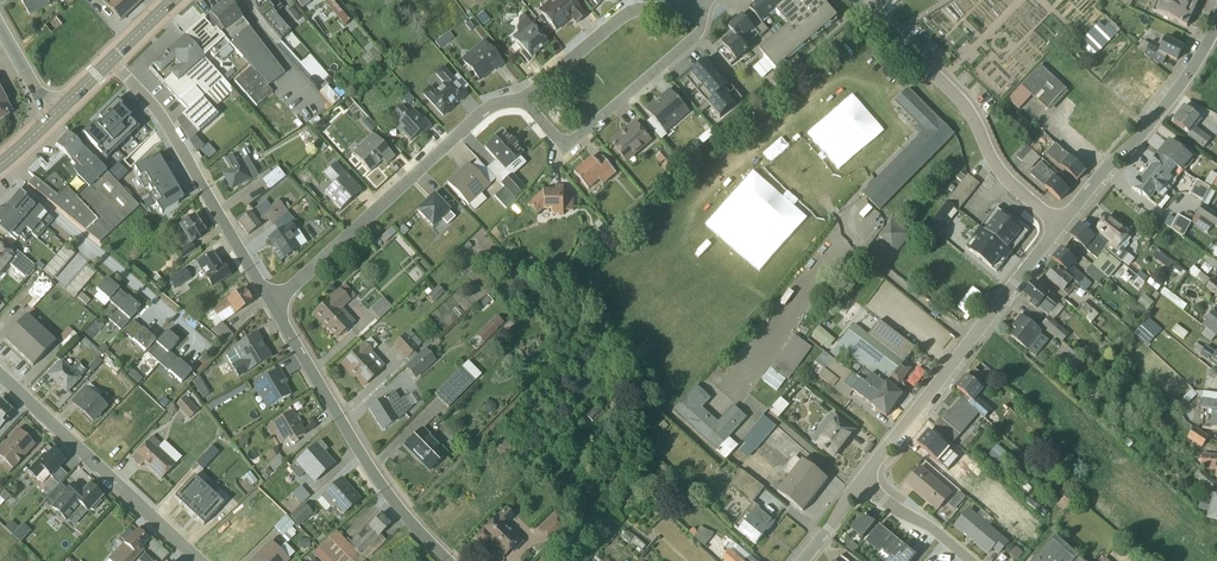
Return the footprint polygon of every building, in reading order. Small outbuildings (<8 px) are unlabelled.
[(29,18),(61,0),(20,0),(29,18)] [(121,22),(140,2),(139,0),(99,0),(121,22)] [(265,0),(249,0),(264,22),(280,41),(290,32),(275,15),(265,0)] [(275,15),(283,9),(276,0),(265,0),(275,15)] [(302,10),(310,4),(307,1),(308,0),(295,0),(302,10)] [(336,0),(328,0),(324,4),(344,28),(353,20),(336,0)] [(572,0),(550,0),(537,11),(556,33),(570,21),(574,26),(586,16),(572,0)] [(781,66),(837,18),(837,17),(825,4),(828,1),(828,0),(749,0),(754,6),(728,28),(734,35),(722,45),(724,48),(719,53),(730,66),(747,51),(749,52),(756,46),(751,41),(758,36),(760,37),(768,31),(762,23),(763,22),(764,23),(769,19),(768,18),(769,17),(771,19),(778,14),(789,26),(760,51),(772,66),(781,66)] [(1152,11),(1186,28),(1199,0),(1157,0),(1152,11)] [(283,73),(227,1),(206,16),(242,58),(257,75),(267,85),(283,73)] [(210,45),(202,36),(208,31),(186,6),(170,21),(182,35),(185,33),(202,51),(210,45)] [(302,17),(294,6),(287,11),(296,22),(302,17)] [(532,22),(511,39),(528,60),(549,43),(532,22)] [(1098,22),(1081,39),(1096,54),(1116,34),(1107,24),(1104,27),(1098,22)] [(291,31),(278,42),(309,78),(312,76),(307,70),(309,69),(304,63),(311,57),(309,55),(301,61),(290,49),(299,41),(291,31)] [(448,32),(435,42),(439,47),(452,37),(448,32)] [(183,37),(149,69),(187,112),(181,117),(198,134),(218,116),(212,111),(228,94),(235,102),(239,97),(201,54),(183,37)] [(1143,42),(1137,47),(1147,57),(1162,64),(1166,56),(1176,61),(1182,48),(1161,37),(1157,45),(1150,42),(1150,44),(1143,42)] [(483,41),(461,60),(478,79),(491,67),(495,71),(503,64),(483,41)] [(1132,50),(1123,62),(1142,77),(1135,86),(1151,98),(1167,77),(1132,50)] [(710,106),(719,118),(741,99),(722,76),(720,78),(706,61),(680,83),(684,87),(689,82),(707,103),(699,110),(702,113),(710,106)] [(1050,112),(1068,93),(1040,65),(1008,100),(1019,109),(1031,96),(1050,112)] [(441,117),(465,95),(441,69),(434,76),(442,85),(434,93),(429,87),(421,95),(441,117)] [(332,106),(340,99),(327,85),(320,91),(332,106)] [(14,111),(0,87),(0,119),(14,111)] [(922,134),(863,194),(879,210),(953,135),(908,89),(894,102),(918,126),(916,128),(922,134)] [(689,113),(670,94),(648,114),(666,134),(689,113)] [(81,135),(106,161),(139,129),(128,118),(131,115),(117,100),(98,118),(103,123),(97,129),(92,124),(81,135)] [(1201,119),(1184,106),(1172,121),(1189,134),(1187,137),(1203,149),(1210,139),(1195,128),(1201,119)] [(424,134),(431,128),(422,117),(420,118),(412,109),(407,113),(402,107),(392,116),(398,123),(394,126),(409,142),(421,132),(424,134)] [(1028,122),(1017,112),(1013,118),(1023,127),(1028,122)] [(612,147),(627,163),(652,141),(637,124),(612,147)] [(712,135),(705,126),(697,133),(704,141),(712,135)] [(502,133),(485,149),(495,160),(486,169),(513,198),(523,188),(507,171),(523,155),(502,133)] [(394,158),(372,134),(352,153),(370,173),(383,161),(387,165),(394,158)] [(35,180),(29,186),(69,217),(101,243),(139,205),(67,135),(53,147),(61,156),(49,166),(42,160),(29,172),(35,180)] [(1169,141),(1157,156),(1184,173),(1192,162),(1190,160),(1191,159),(1169,141)] [(1085,172),(1055,145),(1047,155),(1076,182),(1085,172)] [(678,164),(667,150),(658,157),(670,171),(678,164)] [(222,174),(231,190),(256,176),(242,151),(226,160),(231,169),(222,174)] [(1039,158),(1032,151),(1022,162),(1029,169),(1039,158)] [(1016,153),(1008,158),(1014,166),(1021,161),(1016,153)] [(1165,196),(1182,172),(1157,156),(1150,165),(1148,164),(1136,178),(1138,180),(1131,189),(1155,207),(1156,206),(1161,210),(1169,199),(1165,196)] [(140,177),(137,179),(144,190),(148,188),(151,193),(147,195),(153,206),(155,205),(161,215),(177,205),(176,203),(183,199),(159,157),(152,161),(150,159),(135,168),(140,177)] [(590,157),(572,172),(579,180),(589,191),(599,182),(603,185),(615,174),(602,160),(597,164),(590,157)] [(1057,178),(1040,163),(1034,170),(1048,183),(1045,188),(1060,201),(1069,191),(1056,179),(1057,178)] [(322,193),(340,211),(361,191),(335,164),(323,175),(332,184),(322,193)] [(468,165),(447,184),(473,213),(486,202),(481,196),(489,189),(468,165)] [(269,188),(285,176),(279,167),(262,178),(269,188)] [(1210,190),(1216,177),(1216,176),(1211,172),(1203,185),(1210,190)] [(961,183),(966,178),(960,173),(956,179),(961,183)] [(948,200),(959,209),(979,184),(968,175),(966,178),(961,183),(948,200)] [(1196,181),(1189,194),(1203,202),(1210,190),(1196,181)] [(538,218),(543,213),(553,213),(554,219),(566,219),(566,213),(575,208),(575,199),(568,194),(565,193),(565,187),(554,186),(554,193),(542,192),(527,209),(538,218)] [(54,219),(23,194),(16,188),(0,208),(0,227),(8,233),(13,228),(26,238),(30,233),(37,239),(54,219)] [(1215,193),(1210,190),(1202,203),(1207,206),(1215,193)] [(436,194),(417,210),(430,226),(440,217),(446,225),(456,217),(436,194)] [(959,209),(948,200),(927,226),(938,236),(959,209)] [(266,202),(238,224),(247,236),(268,220),(272,226),(288,213),(287,212),(290,209),(286,204),(283,207),(278,201),(270,207),(266,202)] [(1201,205),(1196,215),(1216,228),(1216,215),(1201,205)] [(980,227),(1012,253),(1028,233),(1014,223),(996,208),(980,227)] [(277,234),(269,240),(277,251),(274,253),(280,261),(299,248),(291,236),(297,232),(292,224),(294,222),(288,213),(272,226),(277,234)] [(1212,225),(1196,215),(1191,223),(1196,226),(1195,227),(1207,234),(1212,225)] [(1169,216),(1164,223),(1182,238),(1191,223),(1178,216),(1175,219),(1169,216)] [(196,217),(180,228),(182,232),(169,240),(182,260),(196,251),(193,246),(201,241),(200,239),(207,234),(196,217)] [(1106,251),(1121,263),(1128,254),(1124,251),(1128,245),(1128,242),(1131,239),(1128,237),(1129,235),(1107,218),(1097,230),(1095,228),(1090,234),(1107,248),(1106,251)] [(892,249),(908,231),(894,219),(878,237),(892,249)] [(384,244),(398,231),(392,225),(378,237),(384,244)] [(1103,275),(1109,280),(1121,265),(1105,252),(1106,251),(1107,248),(1090,234),(1079,225),(1069,236),(1097,260),(1092,266),(1103,275)] [(1012,253),(980,227),(965,248),(996,273),(1012,253)] [(908,231),(892,249),(896,252),(912,234),(908,231)] [(10,266),(25,278),(35,266),(2,240),(0,243),(0,278),(10,266)] [(64,245),(42,270),(52,278),(74,254),(64,245)] [(1076,262),(1061,249),(1052,259),(1067,272),(1065,274),(1079,287),(1085,292),(1091,285),(1083,278),(1084,278),(1072,267),(1076,262)] [(223,264),(220,265),(211,253),(196,264),(206,277),(203,278),(211,289),(231,275),(223,264)] [(1172,264),(1157,253),(1153,258),(1168,269),(1172,264)] [(1205,263),(1215,271),(1216,268),(1216,263),(1210,258),(1205,263)] [(74,297),(96,272),(85,263),(64,288),(74,297)] [(1058,265),(1047,279),(1067,297),(1074,288),(1077,290),(1079,287),(1065,274),(1067,272),(1058,265)] [(1103,275),(1091,265),(1085,273),(1097,283),(1103,275)] [(1183,271),(1176,266),(1172,271),(1178,277),(1183,271)] [(1188,273),(1216,297),(1216,285),(1193,267),(1188,273)] [(1143,282),(1147,278),(1140,271),(1136,276),(1143,282)] [(188,274),(173,280),(176,286),(190,281),(188,274)] [(1162,284),(1152,276),(1147,283),(1157,291),(1162,284)] [(107,279),(96,292),(127,319),(138,306),(107,279)] [(1035,281),(1024,293),(1033,301),(1049,316),(1042,324),(1062,342),(1069,334),(1053,320),(1064,308),(1035,281)] [(252,303),(243,290),(203,315),(207,322),(210,325),(213,328),(211,331),(224,345),(233,337),(223,324),(252,303)] [(355,323),(344,310),(352,303),(341,290),(313,315),(335,340),(355,323)] [(40,301),(35,297),(30,293),(18,305),(23,310),(27,305),(32,310),(40,301)] [(1137,303),(1147,311),(1153,303),(1144,295),(1137,303)] [(1072,296),(1066,303),(1084,319),(1091,312),(1072,296)] [(379,317),(390,306),(382,297),(370,308),(379,317)] [(127,319),(116,310),(107,321),(179,383),(188,372),(168,354),(178,342),(164,330),(154,342),(127,319)] [(1202,325),(1216,337),(1216,314),(1212,310),(1202,325)] [(1042,336),(1044,334),(1021,315),(1012,327),(1016,330),(1010,338),(1036,358),(1049,342),(1042,336)] [(4,341),(18,354),(41,330),(27,317),(4,341)] [(1147,318),(1133,334),(1146,346),(1161,329),(1147,318)] [(84,331),(91,339),(105,327),(97,319),(84,331)] [(828,356),(836,361),(842,352),(864,369),(885,385),(886,383),(890,379),(898,386),(911,369),(904,363),(915,349),(879,321),(868,335),(853,325),(828,356)] [(1172,330),(1183,339),(1187,334),(1176,325),(1172,330)] [(819,327),(812,335),(829,349),(835,341),(819,327)] [(61,345),(66,349),(74,341),(69,336),(73,332),(68,328),(59,337),(64,341),(61,345)] [(1216,336),(1206,329),(1202,335),(1211,342),(1216,336)] [(18,354),(32,367),(55,343),(41,330),(18,354)] [(232,348),(235,352),(227,357),(239,377),(272,358),(257,333),(232,348)] [(405,335),(394,345),(406,359),(417,349),(405,335)] [(794,336),(771,368),(788,381),(811,348),(794,336)] [(364,343),(342,364),(364,387),(384,367),(371,353),(377,347),(370,340),(365,345),(364,343)] [(1193,351),(1216,368),(1216,352),(1216,354),(1206,347),(1204,350),(1197,345),(1193,351)] [(415,381),(439,359),(426,346),(403,368),(415,381)] [(1079,359),(1067,348),(1056,361),(1068,371),(1079,359)] [(826,367),(824,370),(818,377),(847,399),(852,391),(886,417),(894,406),(857,378),(836,361),(828,356),(823,352),(817,360),(826,367)] [(96,358),(88,368),(93,372),(101,363),(96,358)] [(119,370),(107,359),(103,363),(116,374),(119,370)] [(826,367),(817,360),(815,363),(824,370),(826,367)] [(71,370),(62,361),(48,377),(66,394),(87,371),(77,363),(71,370)] [(478,378),(465,364),(434,394),(448,408),(478,378)] [(763,382),(772,370),(770,369),(761,380),(763,382)] [(857,378),(894,406),(903,396),(895,390),(886,383),(885,385),(864,369),(857,378)] [(961,399),(978,414),(984,419),(992,410),(977,397),(989,382),(974,369),(956,389),(964,395),(961,399)] [(268,410),(291,396),(281,380),(284,378),(279,370),(253,386),(268,410)] [(772,370),(763,382),(777,392),(785,380),(772,370)] [(1118,370),(1113,376),(1120,382),(1125,375),(1118,370)] [(890,379),(886,383),(895,390),(898,386),(890,379)] [(100,395),(89,385),(73,403),(93,422),(107,406),(97,398),(100,395)] [(696,387),(673,411),(725,460),(738,446),(729,438),(746,418),(733,407),(718,423),(702,408),(710,399),(696,387)] [(1197,395),(1192,390),(1182,399),(1188,404),(1197,395)] [(396,392),(367,410),(381,432),(397,422),(408,409),(396,392)] [(1201,409),(1204,410),(1216,412),(1216,394),(1203,392),(1202,399),(1201,409)] [(186,395),(176,404),(189,418),(199,409),(186,395)] [(780,399),(769,411),(778,418),(788,406),(780,399)] [(974,419),(978,414),(970,407),(961,399),(947,416),(944,413),(933,426),(952,443),(959,435),(959,436),(974,419)] [(214,401),(207,405),(215,419),(222,416),(214,401)] [(7,420),(4,418),(10,411),(0,402),(0,429),(7,420)] [(597,406),(587,417),(593,423),(603,412),(597,406)] [(1216,430),(1216,412),(1204,410),(1202,429),(1216,430)] [(281,445),(288,441),(290,444),(305,436),(299,426),(303,424),(298,415),(294,417),(292,413),(265,428),(271,438),(276,436),(281,445)] [(833,415),(813,440),(834,457),(853,432),(833,415)] [(1141,415),(1132,426),(1137,431),(1146,420),(1141,415)] [(748,441),(739,452),(748,459),(776,427),(764,416),(745,438),(748,441)] [(422,428),(404,447),(429,472),(447,454),(422,428)] [(1209,438),(1194,428),(1187,439),(1202,449),(1209,438)] [(36,446),(18,430),(0,449),(0,467),(8,475),(36,446)] [(161,446),(152,437),(131,460),(140,468),(143,464),(160,480),(181,458),(164,442),(161,446)] [(327,451),(319,442),(288,469),(297,479),(304,474),(313,484),(333,467),(323,455),(327,451)] [(64,462),(52,451),(46,458),(44,456),(29,472),(42,484),(49,476),(50,477),(64,462)] [(629,451),(622,459),(626,463),(628,462),(637,470),(643,463),(629,451)] [(273,470),(285,462),(279,455),(268,463),(273,470)] [(1202,455),(1200,469),(1215,470),(1214,478),(1216,478),(1216,456),(1202,455)] [(802,512),(827,479),(802,459),(801,461),(794,456),(782,470),(790,476),(777,493),(802,512)] [(906,484),(937,511),(951,495),(920,468),(906,484)] [(1195,478),(1210,491),(1216,483),(1202,470),(1195,478)] [(763,488),(741,471),(730,485),(752,502),(763,488)] [(203,486),(194,477),(173,499),(188,513),(212,487),(207,482),(203,486)] [(340,517),(359,501),(341,479),(321,496),(340,517)] [(595,479),(587,488),(596,497),(605,487),(595,479)] [(53,480),(42,491),(48,497),(59,486),(53,480)] [(89,486),(82,493),(73,485),(51,509),(66,523),(68,521),(74,527),(87,513),(88,514),(90,511),(94,512),(101,502),(99,499),(101,497),(89,486)] [(292,493),(300,502),(309,495),(301,485),(292,493)] [(188,513),(203,527),(223,505),(213,496),(217,492),(212,487),(188,513)] [(966,498),(960,493),(955,498),(961,503),(966,498)] [(1068,493),(1061,502),(1069,509),(1077,500),(1068,493)] [(1201,498),(1198,510),(1208,513),(1206,520),(1216,523),(1216,497),(1213,496),(1211,501),(1201,498)] [(299,527),(314,514),(303,503),(289,516),(299,527)] [(751,505),(734,527),(756,545),(774,523),(751,505)] [(484,548),(489,543),(503,557),(510,551),(513,554),(524,544),(507,526),(515,518),(506,508),(475,539),(484,548)] [(969,510),(955,526),(988,554),(993,549),(999,554),(1008,542),(989,526),(993,522),(981,511),(977,516),(969,510)] [(550,542),(569,524),(557,512),(538,530),(550,542)] [(391,523),(381,514),(349,545),(364,560),(365,560),(385,542),(380,535),(391,523)] [(294,526),(286,517),(274,528),(287,541),(294,535),(289,530),(294,526)] [(863,517),(852,531),(862,540),(875,524),(863,517)] [(22,522),(11,533),(20,541),(30,530),(22,522)] [(891,559),(889,560),(911,560),(915,556),(880,526),(866,543),(879,553),(881,550),(891,559)] [(692,528),(689,532),(704,546),(714,534),(699,527),(697,533),(692,528)] [(124,545),(123,544),(107,560),(108,560),(134,560),(144,551),(141,549),(149,540),(138,530),(124,545)] [(627,531),(621,538),(628,544),(630,542),(641,552),(646,547),(627,531)] [(335,532),(320,547),(333,560),(363,560),(335,532)] [(1055,537),(1033,560),(1082,560),(1055,537)] [(309,540),(298,539),(297,548),(308,549),(309,540)] [(272,542),(252,560),(289,560),(290,560),(272,542)] [(851,542),(846,549),(852,553),(857,547),(851,542)] [(738,547),(730,551),(722,560),(724,560),(754,560),(738,547)] [(1014,547),(1009,554),(1017,560),(1023,554),(1014,547)] [(318,548),(313,553),(321,560),(330,560),(318,548)]
